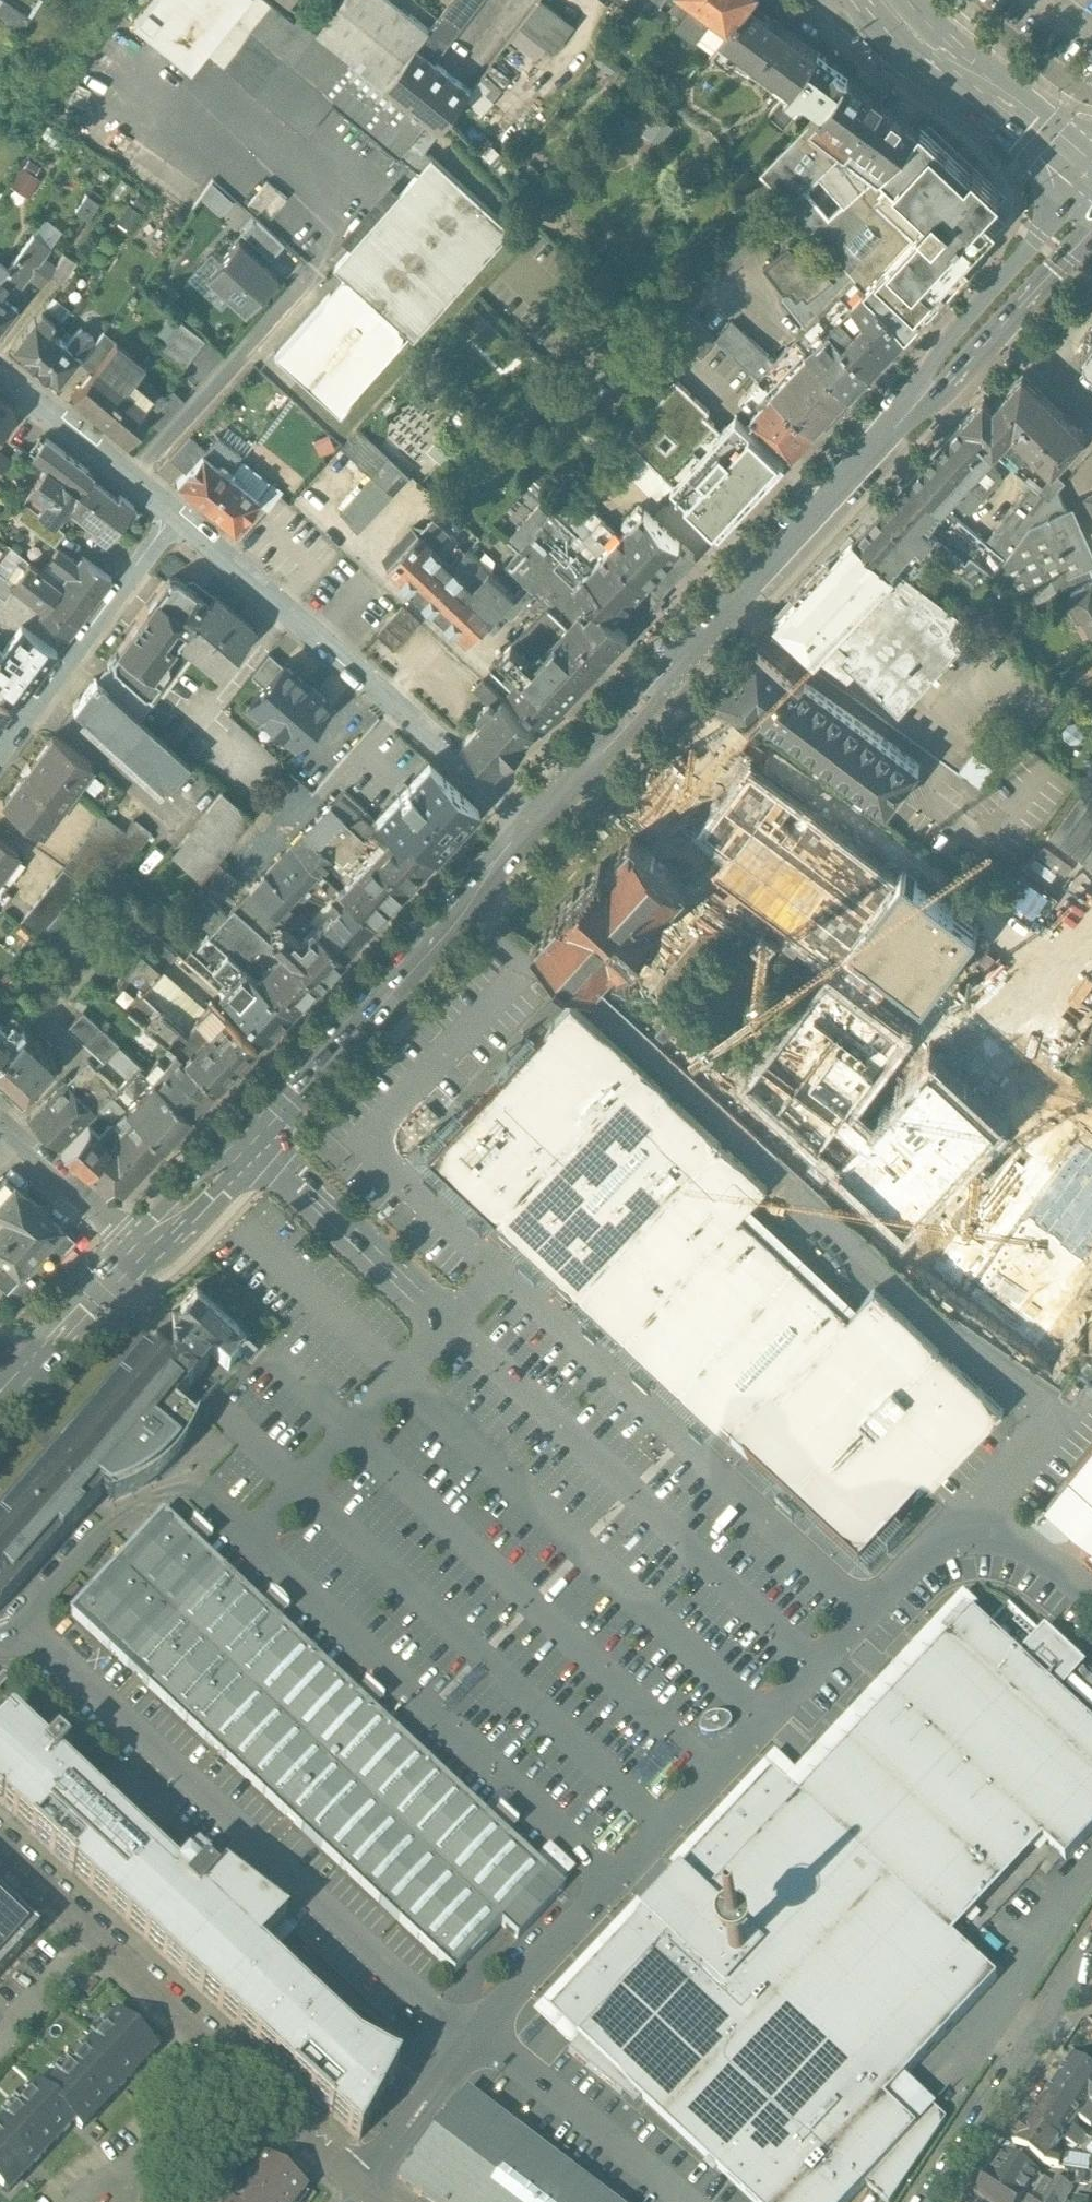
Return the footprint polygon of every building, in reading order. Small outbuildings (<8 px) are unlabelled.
[(0,0),(0,16),(20,31),(27,20),(0,0)] [(133,22),(188,67),(205,48),(231,16),(245,0),(151,0),(133,22)] [(300,14),(296,19),(272,0),(245,0),(231,16),(334,100),(335,101),(402,154),(419,132),(431,141),(441,129),(386,85),(319,30),(300,14)] [(394,0),(341,0),(319,30),(386,85),(416,46),(429,29),(394,0)] [(416,46),(434,60),(480,0),(452,0),(429,29),(416,46)] [(542,0),(540,0),(521,25),(554,51),(574,24),(542,0)] [(672,8),(716,41),(729,23),(730,23),(748,0),(678,0),(672,8)] [(749,0),(748,0),(730,23),(714,46),(751,73),(758,63),(791,88),(818,52),(749,0)] [(334,100),(231,16),(205,48),(308,132),(334,100)] [(434,60),(416,46),(386,85),(441,129),(471,89),(434,60)] [(836,65),(818,52),(791,88),(768,114),(784,128),(802,107),(796,102),(800,97),(806,96),(822,109),(849,74),(848,74),(849,73),(837,64),(836,65)] [(490,70),(469,95),(485,108),(506,83),(490,70)] [(873,92),(849,74),(822,109),(810,121),(846,148),(856,138),(855,138),(883,101),(882,101),(884,100),(884,99),(883,99),(884,97),(875,90),(873,92)] [(883,101),(855,138),(856,138),(846,148),(819,174),(844,203),(874,177),(874,176),(882,169),(890,162),(890,161),(919,126),(884,99),(884,100),(882,101),(883,101)] [(663,139),(669,119),(654,114),(647,134),(663,139)] [(810,121),(761,171),(784,196),(789,202),(819,174),(846,148),(810,121)] [(997,195),(921,124),(919,126),(890,161),(890,162),(882,169),(899,187),(927,213),(919,221),(923,224),(865,285),(865,286),(906,332),(928,308),(968,265),(962,259),(996,222),(983,210),(997,195)] [(421,170),(336,264),(346,273),(274,353),(338,411),(410,332),(415,336),(513,228),(425,149),(431,141),(419,132),(402,154),(421,170)] [(88,174),(68,160),(63,166),(84,181),(88,174)] [(22,164),(11,184),(30,195),(41,175),(22,164)] [(882,169),(874,176),(874,177),(844,203),(814,229),(830,248),(899,187),(882,169)] [(212,179),(200,193),(220,211),(232,197),(212,179)] [(267,179),(247,203),(257,211),(260,208),(277,188),(267,179)] [(277,188),(260,208),(270,216),(287,196),(277,188)] [(99,201),(86,192),(75,209),(88,217),(99,201)] [(284,243),(254,216),(241,231),(270,258),(284,243)] [(0,276),(0,324),(16,305),(9,299),(50,246),(33,232),(7,267),(0,276)] [(277,274),(238,239),(206,275),(244,310),(277,274)] [(828,272),(807,269),(787,248),(762,269),(782,294),(782,300),(806,328),(819,315),(857,276),(843,260),(828,272)] [(76,262),(63,253),(54,265),(49,274),(61,283),(76,262)] [(47,259),(43,265),(42,264),(31,278),(41,285),(49,274),(54,265),(47,259)] [(611,269),(596,284),(605,293),(620,277),(611,269)] [(906,332),(865,286),(865,285),(864,284),(857,276),(819,315),(869,371),(906,332)] [(56,316),(44,306),(34,318),(47,328),(54,320),(53,319),(56,316)] [(869,371),(819,315),(806,328),(795,339),(849,393),(869,371)] [(47,328),(34,318),(12,346),(36,366),(59,338),(47,328)] [(491,318),(472,337),(501,368),(520,349),(491,318)] [(733,319),(716,337),(733,353),(750,335),(733,319)] [(203,338),(181,321),(172,333),(195,350),(203,338)] [(92,338),(80,328),(67,344),(79,354),(92,338)] [(1079,347),(1091,357),(1091,328),(1079,347)] [(116,341),(103,331),(82,361),(93,370),(93,369),(116,341)] [(195,350),(172,333),(164,344),(186,361),(195,350)] [(769,353),(750,335),(733,353),(752,371),(769,353)] [(59,338),(36,366),(57,382),(79,354),(67,344),(59,338)] [(849,393),(795,339),(759,376),(773,390),(815,429),(849,393)] [(116,341),(93,369),(93,370),(71,395),(99,418),(129,383),(145,361),(143,360),(142,362),(116,341)] [(186,361),(164,344),(155,356),(178,373),(186,361)] [(1084,433),(1023,373),(993,405),(984,396),(962,419),(993,449),(1003,459),(1010,452),(1020,462),(1031,450),(1051,469),(1084,433)] [(760,378),(740,400),(753,412),(773,390),(760,378)] [(129,383),(99,418),(127,441),(148,416),(152,411),(150,410),(137,399),(142,393),(129,383)] [(815,429),(773,390),(753,412),(794,451),(815,429)] [(16,412),(0,399),(0,432),(16,412)] [(962,419),(909,477),(942,504),(951,494),(985,458),(993,449),(962,419)] [(391,458),(359,428),(341,446),(373,477),(391,458)] [(190,434),(169,457),(181,468),(202,444),(190,434)] [(239,452),(219,436),(203,452),(225,470),(239,452)] [(89,470),(46,437),(31,456),(46,467),(79,492),(90,478),(86,475),(89,470)] [(654,465),(626,437),(610,453),(638,481),(654,465)] [(741,442),(699,487),(711,498),(732,517),(775,472),(749,448),(741,442)] [(203,452),(176,481),(179,483),(180,489),(187,495),(193,494),(205,504),(229,474),(229,473),(225,470),(203,452)] [(0,454),(0,471),(8,460),(0,454)] [(411,477),(391,458),(373,477),(394,496),(411,477)] [(985,458),(951,494),(958,501),(971,487),(980,497),(1002,474),(985,458)] [(245,463),(240,459),(236,464),(241,468),(245,463)] [(663,474),(654,465),(638,481),(647,490),(663,474)] [(79,492),(46,467),(22,499),(23,500),(54,523),(66,506),(93,528),(90,531),(104,543),(119,523),(79,492)] [(242,478),(232,469),(229,473),(229,474),(239,481),(242,478)] [(1055,472),(1040,489),(1049,497),(1058,488),(1065,481),(1055,472)] [(239,481),(229,474),(205,504),(219,516),(219,521),(226,527),(231,526),(233,527),(258,497),(239,481)] [(373,477),(331,522),(351,541),(394,496),(373,477)] [(942,504),(909,477),(882,506),(926,547),(928,545),(943,559),(944,560),(953,551),(936,536),(956,515),(942,504)] [(116,498),(90,478),(79,492),(119,523),(133,505),(119,494),(116,498)] [(699,487),(690,479),(679,490),(699,510),(711,498),(699,487)] [(1030,481),(986,539),(1006,556),(1031,522),(1041,508),(1049,497),(1040,489),(1030,481)] [(1041,508),(1031,522),(1006,556),(1051,589),(1072,580),(1091,572),(1091,565),(1058,488),(1049,497),(1041,508)] [(54,523),(23,500),(12,514),(54,546),(65,531),(54,523)] [(681,542),(645,509),(644,507),(643,508),(639,504),(623,522),(628,526),(619,535),(610,544),(648,580),(682,543),(681,542)] [(926,547),(882,506),(855,535),(890,568),(894,564),(920,584),(920,583),(943,559),(928,545),(926,547)] [(602,518),(592,509),(583,518),(593,528),(602,518)] [(593,528),(583,518),(579,514),(572,521),(576,525),(573,529),(600,555),(610,544),(593,528)] [(619,535),(602,518),(593,528),(610,544),(619,535)] [(574,553),(543,524),(507,563),(549,603),(569,622),(593,596),(576,581),(587,569),(583,565),(588,559),(578,550),(574,553)] [(487,576),(463,554),(454,564),(420,532),(388,566),(468,642),(513,594),(490,572),(487,576)] [(812,653),(812,652),(842,674),(849,667),(899,712),(978,626),(920,583),(920,584),(894,564),(890,568),(855,535),(776,620),(812,653)] [(986,539),(984,538),(970,554),(993,572),(1006,556),(986,539)] [(682,543),(648,580),(662,592),(684,569),(696,556),(682,543)] [(648,580),(610,544),(600,555),(592,563),(588,559),(583,565),(587,569),(576,581),(593,596),(614,616),(615,615),(648,580)] [(77,561),(58,547),(49,560),(68,574),(60,584),(89,606),(89,605),(109,578),(110,577),(82,555),(77,561)] [(993,572),(970,554),(964,561),(953,551),(944,560),(978,591),(993,572)] [(60,584),(30,561),(29,561),(12,582),(11,584),(15,587),(42,608),(43,608),(60,584)] [(0,573),(0,595),(5,600),(15,587),(11,584),(12,582),(0,573)] [(177,577),(170,577),(107,661),(109,669),(110,671),(151,703),(191,650),(197,655),(201,650),(216,663),(233,643),(237,647),(253,628),(213,594),(208,601),(177,577)] [(1071,590),(1076,598),(1068,602),(1079,621),(1087,617),(1091,626),(1091,578),(1071,590)] [(648,580),(615,615),(629,628),(640,616),(662,592),(648,580)] [(89,606),(60,584),(43,608),(42,608),(38,613),(67,635),(68,634),(68,633),(88,606),(89,606)] [(614,616),(593,596),(569,622),(604,655),(629,628),(615,615),(614,616)] [(569,622),(549,603),(537,615),(514,640),(513,638),(511,640),(512,642),(506,648),(505,647),(503,649),(504,650),(492,664),(546,716),(592,667),(604,655),(569,622)] [(402,605),(377,633),(395,649),(420,621),(402,605)] [(0,656),(0,681),(21,697),(55,652),(22,627),(0,656)] [(919,767),(805,682),(800,689),(789,680),(757,651),(719,695),(753,725),(759,716),(886,811),(919,767)] [(269,653),(251,675),(263,685),(282,664),(269,653)] [(306,682),(283,662),(282,664),(263,685),(249,702),(263,714),(262,714),(281,731),(282,730),(295,742),(330,702),(317,691),(318,690),(307,680),(306,682)] [(151,703),(110,671),(102,682),(140,717),(151,703)] [(102,682),(97,678),(75,708),(164,789),(189,761),(140,717),(102,682)] [(503,696),(484,678),(475,687),(489,700),(490,699),(496,704),(503,696)] [(503,696),(496,704),(490,699),(489,700),(478,713),(483,717),(465,737),(464,737),(463,739),(496,770),(537,727),(503,696)] [(585,702),(577,711),(582,716),(590,707),(585,702)] [(0,706),(0,725),(9,713),(0,706)] [(711,753),(721,742),(726,747),(740,730),(718,711),(695,738),(711,753)] [(54,735),(4,803),(42,831),(93,763),(54,735)] [(448,776),(413,749),(395,769),(408,782),(375,818),(390,832),(391,831),(397,837),(406,827),(434,853),(473,810),(474,801),(449,776),(448,776)] [(984,785),(994,763),(970,753),(960,774),(984,785)] [(784,852),(766,876),(821,916),(841,889),(837,886),(861,854),(749,773),(723,808),(784,852)] [(222,790),(172,854),(201,879),(251,816),(222,790)] [(345,790),(330,806),(343,818),(351,825),(366,809),(345,790)] [(1072,807),(1015,894),(1052,918),(1040,936),(1067,954),(1079,935),(1091,944),(1091,820),(1072,807)] [(103,814),(63,868),(83,883),(106,855),(126,831),(103,814)] [(404,884),(365,846),(369,842),(363,837),(351,825),(343,818),(317,846),(304,833),(291,848),(317,873),(321,868),(321,869),(346,893),(372,918),(404,884)] [(134,821),(106,855),(122,868),(150,835),(134,821)] [(406,827),(397,837),(391,831),(390,832),(382,841),(369,830),(363,837),(369,842),(365,846),(404,884),(434,853),(406,827)] [(0,838),(0,875),(18,851),(0,838)] [(618,854),(604,869),(600,866),(561,908),(565,912),(551,926),(534,945),(594,989),(620,962),(622,964),(646,938),(649,942),(665,924),(659,919),(687,889),(665,868),(650,854),(633,838),(618,854)] [(291,848),(264,876),(291,901),(302,890),(317,873),(291,848)] [(83,883),(63,868),(55,878),(75,893),(83,883)] [(346,893),(321,869),(317,873),(302,890),(323,900),(329,894),(338,902),(346,893)] [(919,881),(903,870),(901,872),(902,873),(848,943),(877,964),(873,969),(891,982),(895,978),(923,999),(978,926),(934,893),(937,889),(922,877),(919,881)] [(291,901),(264,876),(250,890),(266,906),(277,916),(286,906),(291,901)] [(75,893),(55,878),(47,888),(66,903),(75,893)] [(66,903),(47,888),(39,898),(57,914),(64,906),(66,903)] [(227,915),(200,890),(184,906),(210,932),(227,915)] [(332,908),(316,925),(342,950),(372,918),(346,893),(338,902),(332,908)] [(338,902),(329,894),(323,900),(332,908),(338,902)] [(57,914),(39,898),(30,909),(48,924),(57,914)] [(48,924),(39,936),(59,952),(84,922),(64,906),(57,914),(48,924)] [(277,916),(266,906),(251,922),(272,941),(274,939),(284,949),(287,952),(303,935),(290,922),(287,925),(277,916)] [(296,916),(286,906),(277,916),(287,925),(290,922),(296,916)] [(251,922),(234,908),(227,915),(210,932),(210,933),(244,965),(245,964),(258,976),(284,949),(274,939),(272,941),(251,922)] [(48,924),(30,909),(20,921),(39,936),(48,924)] [(316,925),(301,911),(296,916),(290,922),(303,935),(287,952),(316,979),(342,950),(316,925)] [(243,966),(208,934),(192,951),(227,982),(243,966)] [(175,953),(155,935),(142,950),(143,951),(163,968),(175,953)] [(287,952),(284,949),(258,976),(265,982),(290,1007),(316,979),(287,952)] [(143,951),(107,993),(143,1022),(159,1002),(144,990),(163,968),(143,951)] [(258,976),(245,964),(244,965),(243,966),(227,982),(220,990),(265,1033),(290,1007),(265,982),(258,976)] [(187,1025),(237,1063),(256,1043),(211,998),(187,1025)] [(237,1063),(187,1025),(159,1002),(143,1022),(177,1049),(218,1083),(237,1063)] [(575,1148),(646,1073),(572,1003),(546,1031),(501,1078),(544,1119),(575,1148)] [(819,1142),(836,1120),(788,1084),(831,1024),(806,1003),(749,1079),(819,1142)] [(847,1106),(903,1032),(866,1005),(811,1079),(847,1106)] [(32,1020),(17,1007),(9,1016),(12,1019),(24,1029),(25,1028),(32,1020)] [(100,1028),(82,1011),(67,1027),(84,1044),(100,1028)] [(24,1029),(12,1019),(5,1027),(0,1022),(0,1055),(24,1029)] [(25,1028),(24,1029),(0,1055),(0,1076),(22,1095),(57,1057),(25,1028)] [(119,1045),(100,1028),(84,1044),(103,1061),(106,1058),(119,1045)] [(677,1030),(661,1048),(781,1155),(797,1137),(677,1030)] [(146,1070),(119,1045),(106,1058),(149,1097),(161,1084),(146,1070)] [(218,1083),(177,1049),(164,1063),(158,1057),(146,1070),(161,1084),(191,1112),(218,1083)] [(87,1060),(71,1076),(88,1093),(94,1088),(85,1079),(96,1068),(87,1060)] [(998,1121),(930,1060),(908,1084),(912,1088),(873,1131),(875,1133),(867,1142),(861,1136),(838,1161),(906,1222),(998,1121)] [(117,1088),(96,1068),(85,1079),(94,1088),(88,1093),(83,1099),(96,1112),(100,1108),(112,1094),(117,1088)] [(544,1119),(470,1198),(502,1228),(584,1305),(729,1151),(646,1073),(575,1148),(544,1119)] [(71,1076),(28,1119),(27,1119),(61,1149),(61,1148),(96,1112),(83,1099),(88,1093),(71,1076)] [(1091,1119),(1091,1097),(1057,1077),(1007,1163),(1051,1189),(1091,1119)] [(470,1198),(544,1119),(501,1078),(427,1157),(470,1198)] [(191,1112),(161,1084),(149,1097),(133,1114),(163,1142),(191,1112)] [(133,1114),(112,1094),(100,1108),(112,1119),(121,1127),(133,1114)] [(121,1127),(83,1168),(107,1190),(119,1190),(163,1142),(133,1114),(121,1127)] [(61,1149),(83,1169),(83,1168),(121,1127),(112,1119),(100,1132),(88,1121),(61,1149)] [(1000,1321),(1042,1344),(1091,1252),(1091,1150),(1000,1321)] [(729,1151),(584,1305),(622,1340),(741,1214),(767,1186),(729,1151)] [(8,1176),(0,1185),(0,1210),(5,1214),(0,1219),(0,1254),(0,1278),(13,1289),(19,1298),(74,1237),(8,1176)] [(741,1214),(622,1340),(681,1396),(800,1270),(770,1241),(775,1236),(767,1229),(762,1234),(741,1214)] [(800,1270),(681,1396),(730,1441),(848,1315),(800,1270)] [(181,1302),(183,1305),(178,1311),(172,1310),(174,1324),(178,1322),(185,1328),(182,1330),(194,1342),(195,1342),(210,1355),(211,1355),(229,1371),(256,1342),(238,1325),(239,1324),(196,1286),(181,1302)] [(848,1315),(730,1441),(859,1562),(894,1525),(895,1526),(1005,1409),(875,1287),(848,1315)] [(208,1367),(157,1331),(64,1438),(56,1448),(51,1454),(0,1512),(0,1609),(101,1495),(112,1504),(116,1503),(121,1501),(126,1499),(131,1496),(136,1494),(141,1491),(147,1487),(153,1483),(159,1479),(165,1474),(172,1466),(179,1458),(184,1450),(191,1439),(195,1429),(172,1411),(186,1394),(208,1367)] [(42,1398),(47,1402),(54,1394),(50,1390),(42,1398)] [(1045,1509),(1072,1532),(1091,1546),(1091,1548),(1091,1451),(1045,1509)] [(1044,1508),(1033,1522),(1055,1540),(1067,1538),(1072,1532),(1045,1509),(1044,1508)] [(137,1676),(231,1575),(194,1541),(162,1511),(68,1612),(75,1618),(137,1676)] [(231,1575),(137,1676),(223,1756),(317,1656),(268,1610),(231,1575)] [(1019,1655),(965,1603),(940,1630),(948,1638),(899,1691),(1043,1840),(1065,1860),(1091,1832),(1091,1723),(1061,1693),(1086,1665),(1045,1627),(1019,1655)] [(317,1656),(223,1756),(338,1865),(433,1765),(365,1702),(317,1656)] [(853,1740),(1004,1883),(1043,1840),(899,1691),(853,1740)] [(699,1726),(700,1729),(701,1732),(707,1734),(711,1735),(716,1735),(721,1734),(724,1732),(729,1729),(725,1714),(721,1713),(716,1713),(711,1714),(706,1717),(703,1719),(700,1723),(699,1726)] [(398,2069),(357,2047),(266,1962),(294,1932),(286,1923),(222,1875),(218,1879),(217,1880),(210,1874),(211,1873),(195,1859),(178,1878),(127,1830),(58,1767),(67,1758),(66,1758),(75,1748),(65,1739),(57,1749),(56,1748),(48,1756),(10,1721),(2,1729),(0,1731),(0,1802),(14,1816),(31,1831),(29,1832),(73,1873),(74,1872),(162,1955),(203,1994),(203,1993),(331,2116),(332,2115),(359,2141),(398,2069)] [(1004,1883),(853,1740),(805,1790),(810,1795),(953,1937),(1004,1883)] [(433,1765),(338,1865),(454,1974),(501,1924),(517,1939),(565,1889),(501,1829),(433,1765)] [(576,2034),(579,2037),(810,1795),(805,1790),(791,1778),(787,1782),(772,1767),(676,1869),(682,1874),(666,1890),(647,1910),(642,1905),(547,2007),(562,2022),(558,2027),(565,2034),(571,2039),(576,2034)] [(953,1937),(810,1795),(579,2037),(580,2038),(568,2051),(622,2094),(630,2085),(731,2180),(754,2201),(847,2201),(866,2183),(886,2201),(890,2201),(947,2119),(934,2107),(916,2127),(885,2097),(998,1978),(953,1937)] [(39,1931),(0,1894),(0,1972),(39,1931)] [(136,2032),(117,2014),(103,2029),(105,2031),(96,2041),(94,2039),(81,2053),(83,2054),(72,2067),(108,2101),(116,2092),(135,2071),(135,2072),(156,2050),(147,2042),(146,2042),(136,2032)] [(1089,2100),(1091,2102),(1091,2070),(1072,2056),(1058,2079),(1089,2100)] [(108,2101),(72,2067),(60,2079),(59,2077),(44,2092),(36,2085),(28,2094),(30,2096),(18,2108),(54,2142),(57,2139),(74,2121),(82,2128),(108,2101)] [(1058,2079),(1043,2100),(1075,2121),(1078,2116),(1091,2126),(1091,2108),(1086,2104),(1089,2100),(1058,2079)] [(399,2179),(411,2187),(420,2194),(419,2195),(428,2201),(607,2201),(485,2108),(485,2110),(477,2104),(464,2094),(399,2179)] [(1075,2121),(1043,2100),(1028,2123),(1060,2144),(1064,2139),(1078,2148),(1086,2135),(1071,2126),(1075,2121)] [(18,2108),(7,2120),(5,2118),(0,2123),(0,2183),(4,2186),(4,2187),(8,2191),(28,2171),(27,2170),(46,2150),(46,2151),(54,2142),(18,2108)] [(1060,2144),(1028,2123),(1014,2144),(1045,2165),(1061,2168),(1062,2163),(1049,2161),(1060,2144)] [(1039,2173),(1006,2152),(992,2173),(991,2174),(1025,2196),(1029,2189),(1039,2173)] [(229,2201),(295,2201),(305,2189),(263,2157),(229,2201)] [(991,2174),(992,2173),(991,2172),(976,2193),(989,2201),(1021,2201),(1022,2200),(1025,2196),(991,2174)] [(1042,2184),(1035,2194),(1029,2189),(1025,2196),(1034,2201),(1060,2201),(1065,2201),(1074,2188),(1058,2178),(1051,2189),(1042,2184)]
